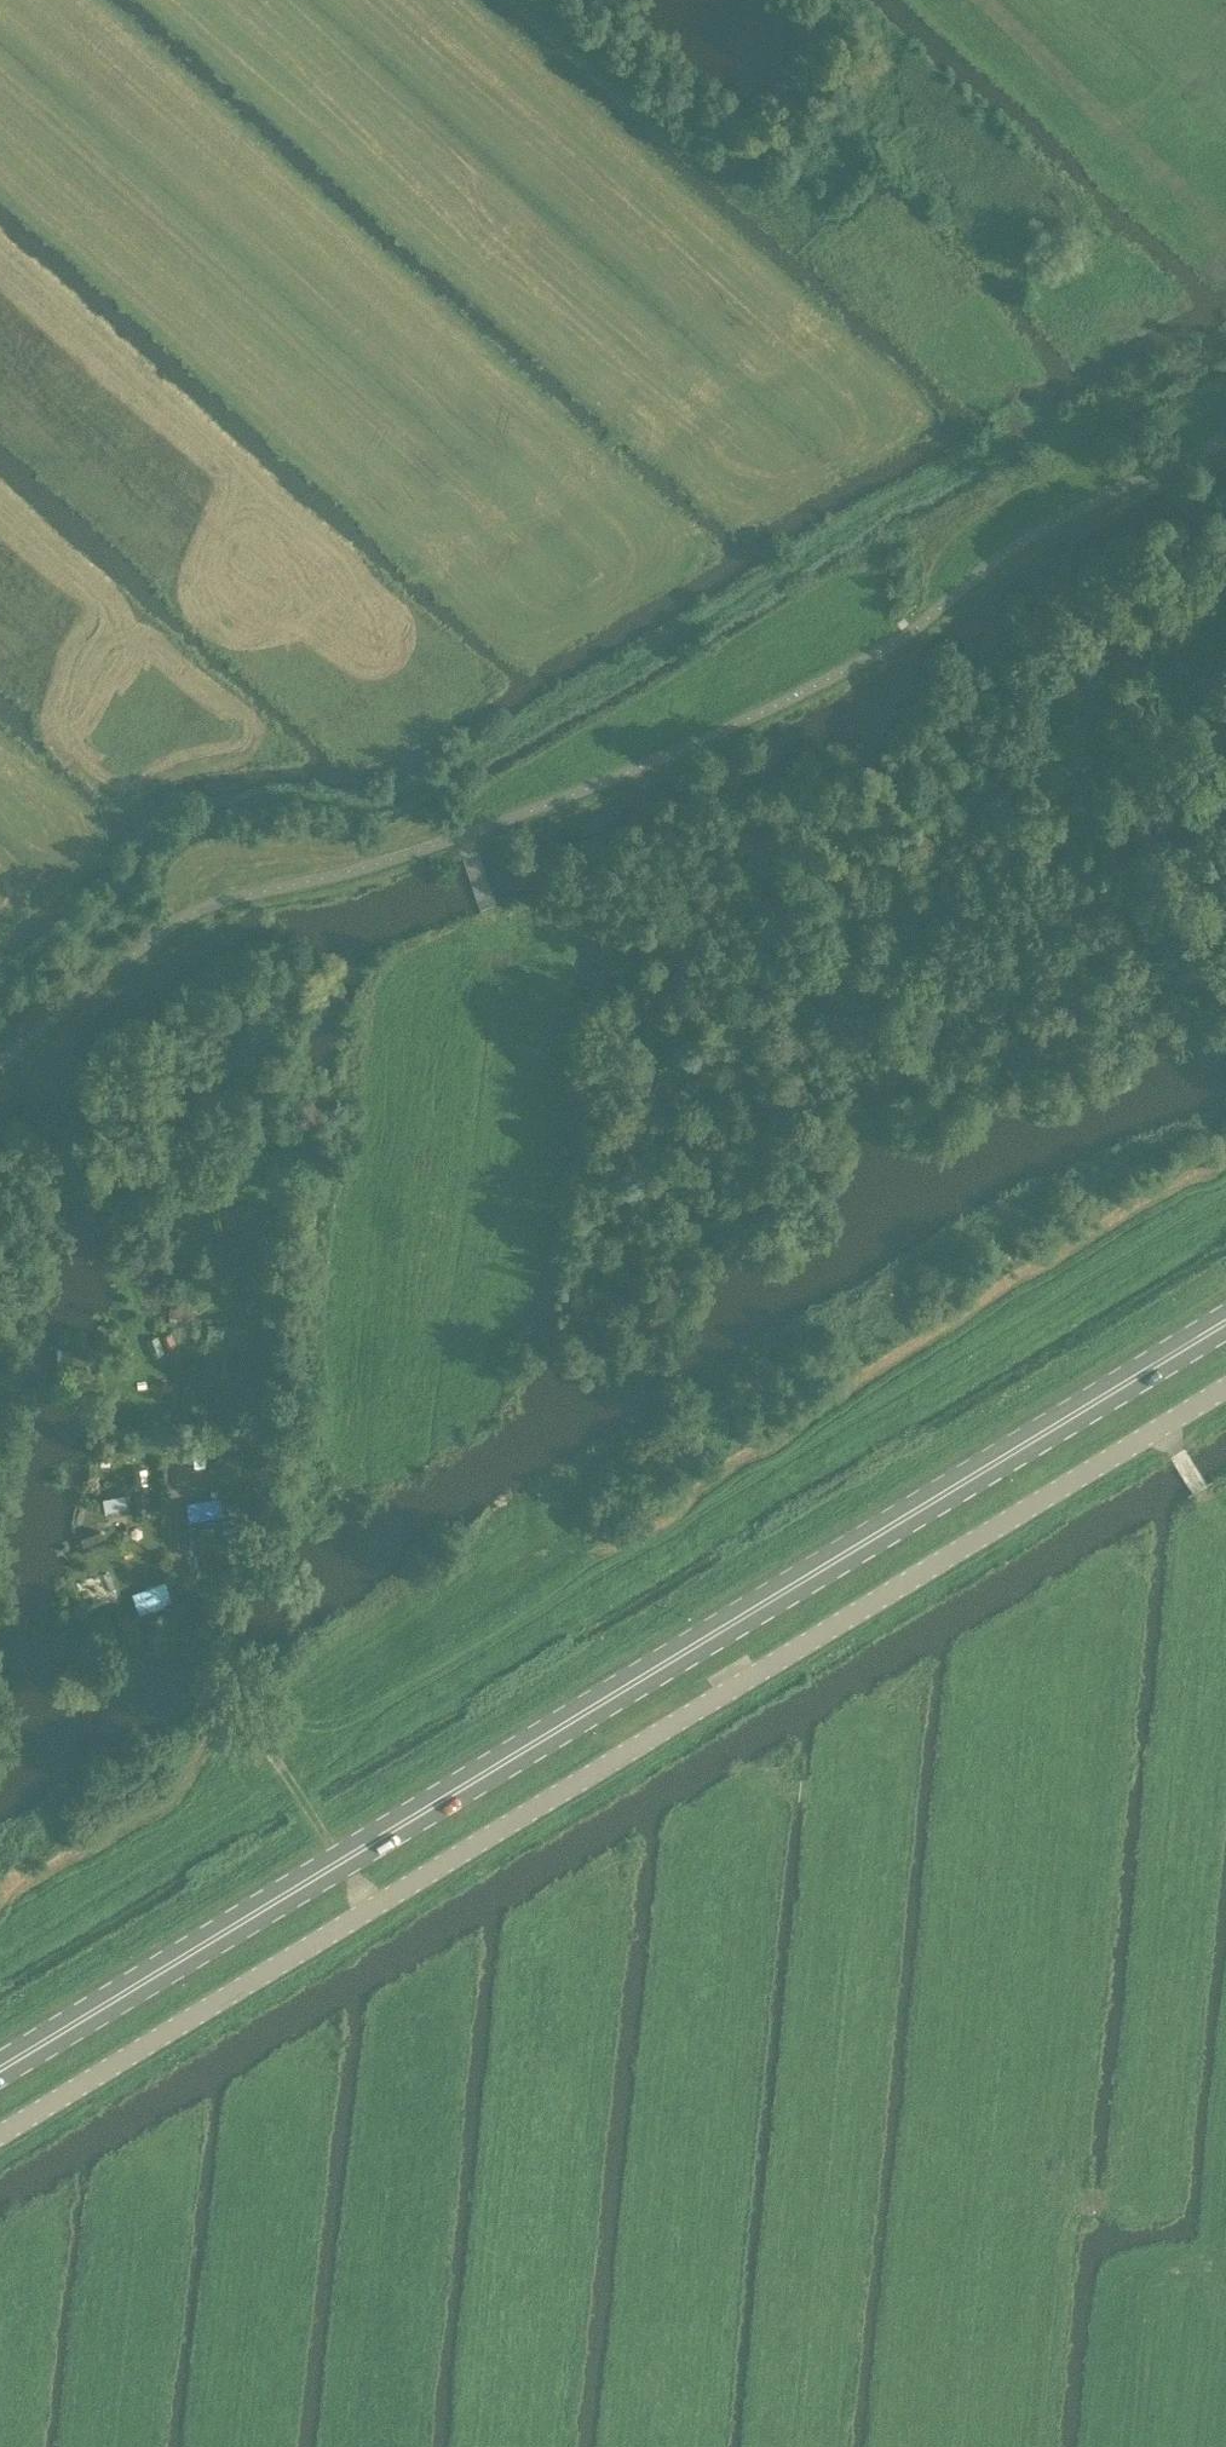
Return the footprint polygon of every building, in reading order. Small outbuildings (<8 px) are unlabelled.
[(103,1498),(105,1512),(128,1507),(125,1494),(103,1498)]
